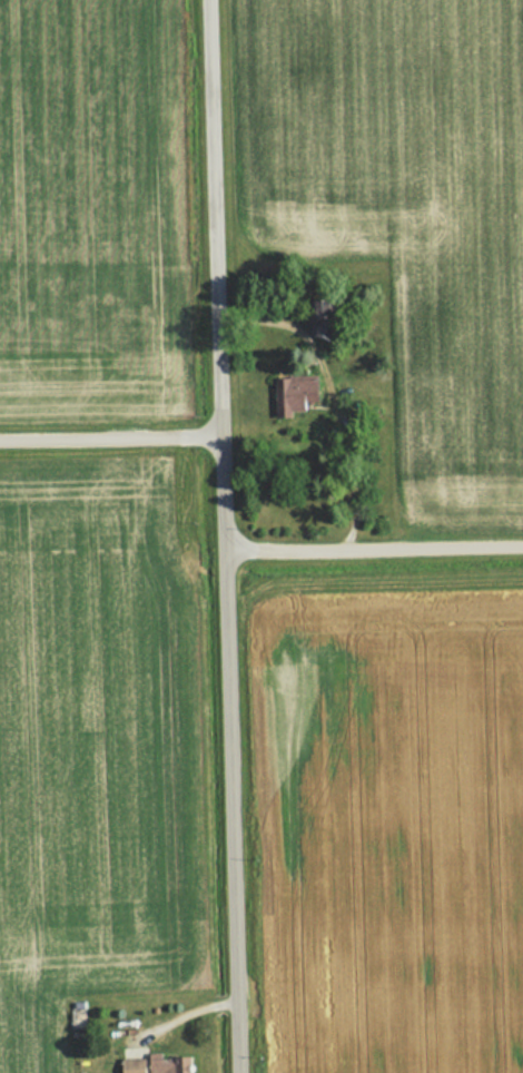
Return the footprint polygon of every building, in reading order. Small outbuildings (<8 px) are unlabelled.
[(309,300),(310,336),(333,335),(331,300),(309,300)] [(289,417),(289,412),(304,411),(304,400),(317,400),(316,376),(273,377),(275,418),(289,417)] [(190,1058),(159,1058),(160,1054),(147,1053),(147,1072),(190,1072),(190,1058)] [(123,1072),(146,1072),(142,1058),(129,1061),(131,1069),(122,1071),(123,1072)]
